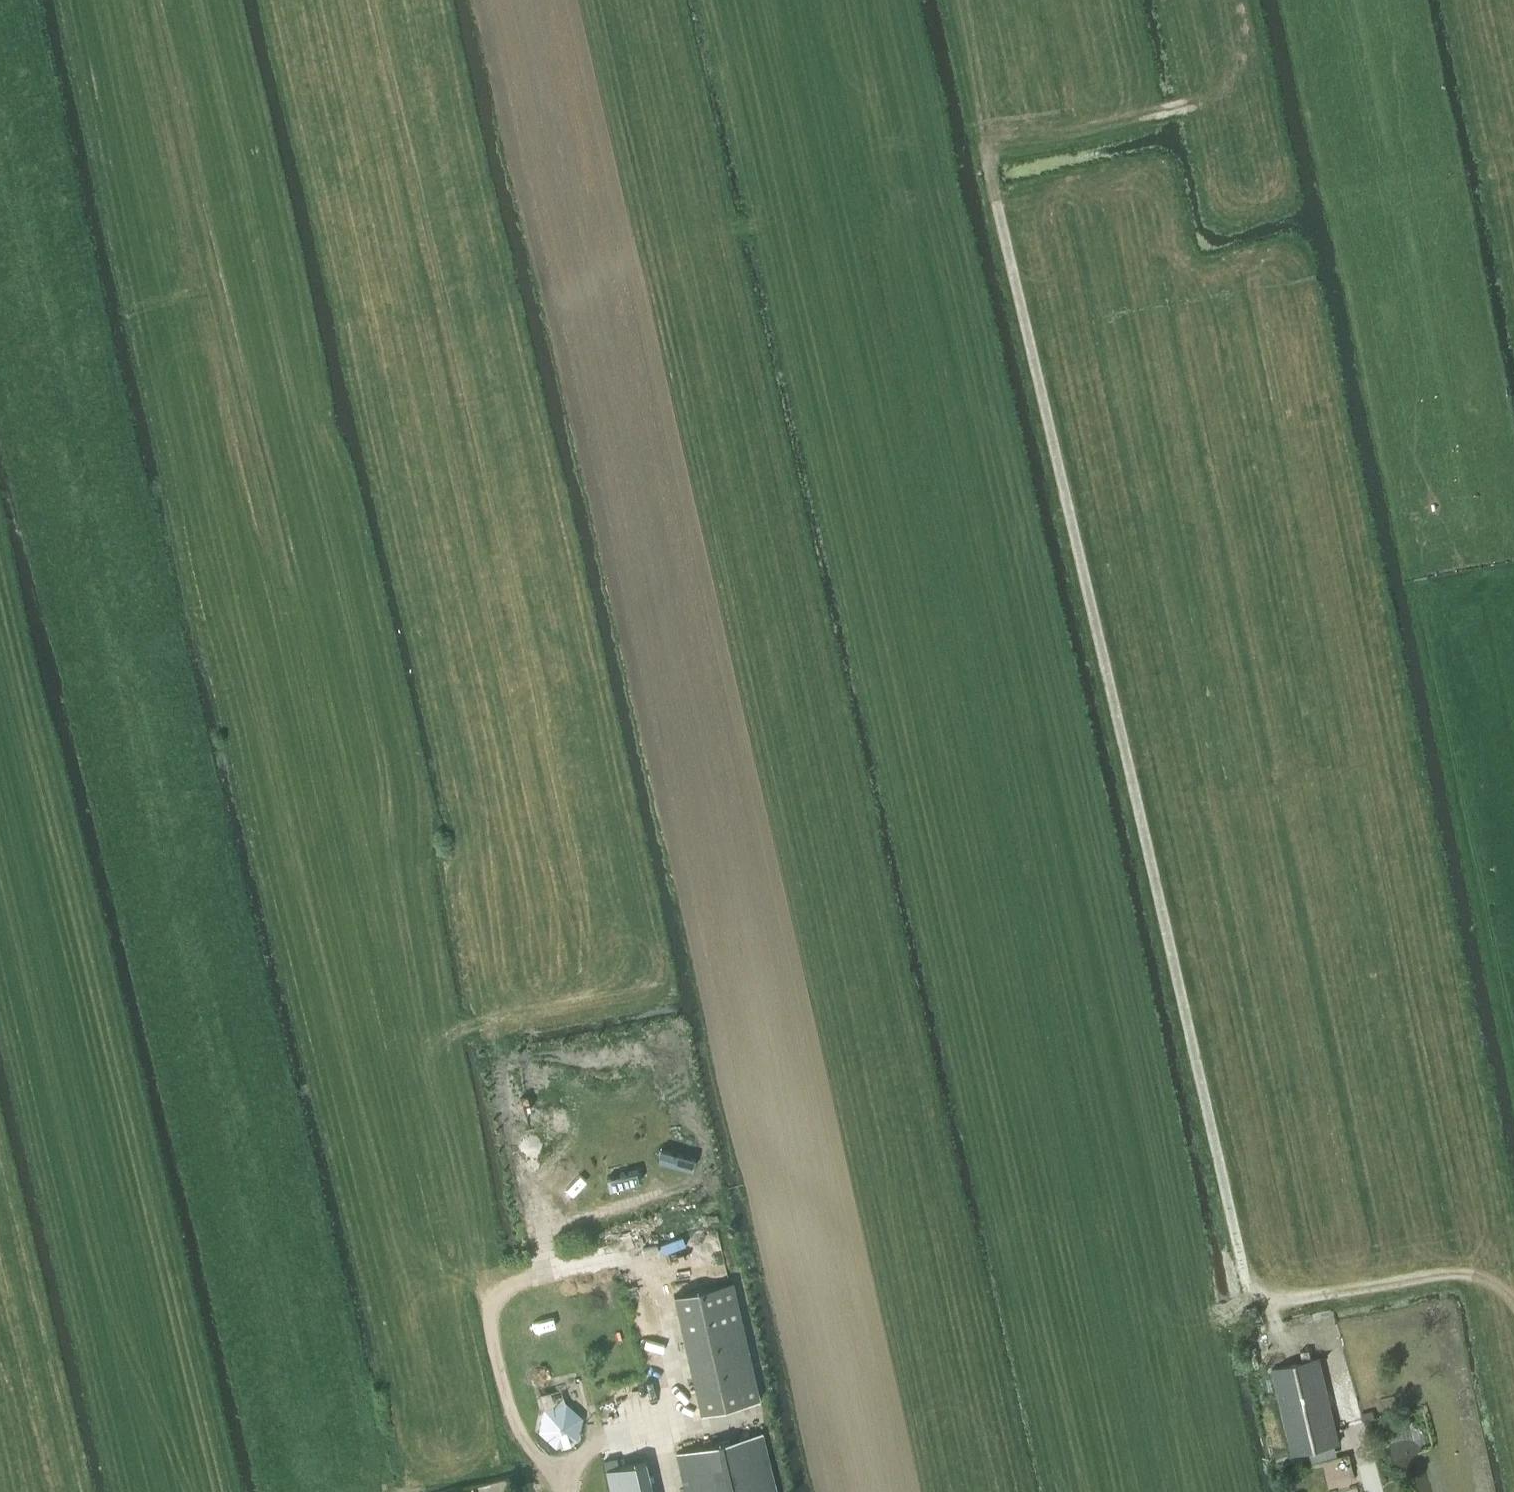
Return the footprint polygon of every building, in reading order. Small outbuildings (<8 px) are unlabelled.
[(701,1414),(760,1400),(732,1282),(674,1295),(701,1414)] [(1319,1357),(1273,1368),(1293,1453),(1293,1454),(1310,1450),(1335,1444),(1339,1443),(1319,1357)] [(686,1491),(776,1491),(762,1433),(677,1453),(686,1491)] [(645,1461),(606,1470),(612,1491),(652,1491),(645,1461)]
